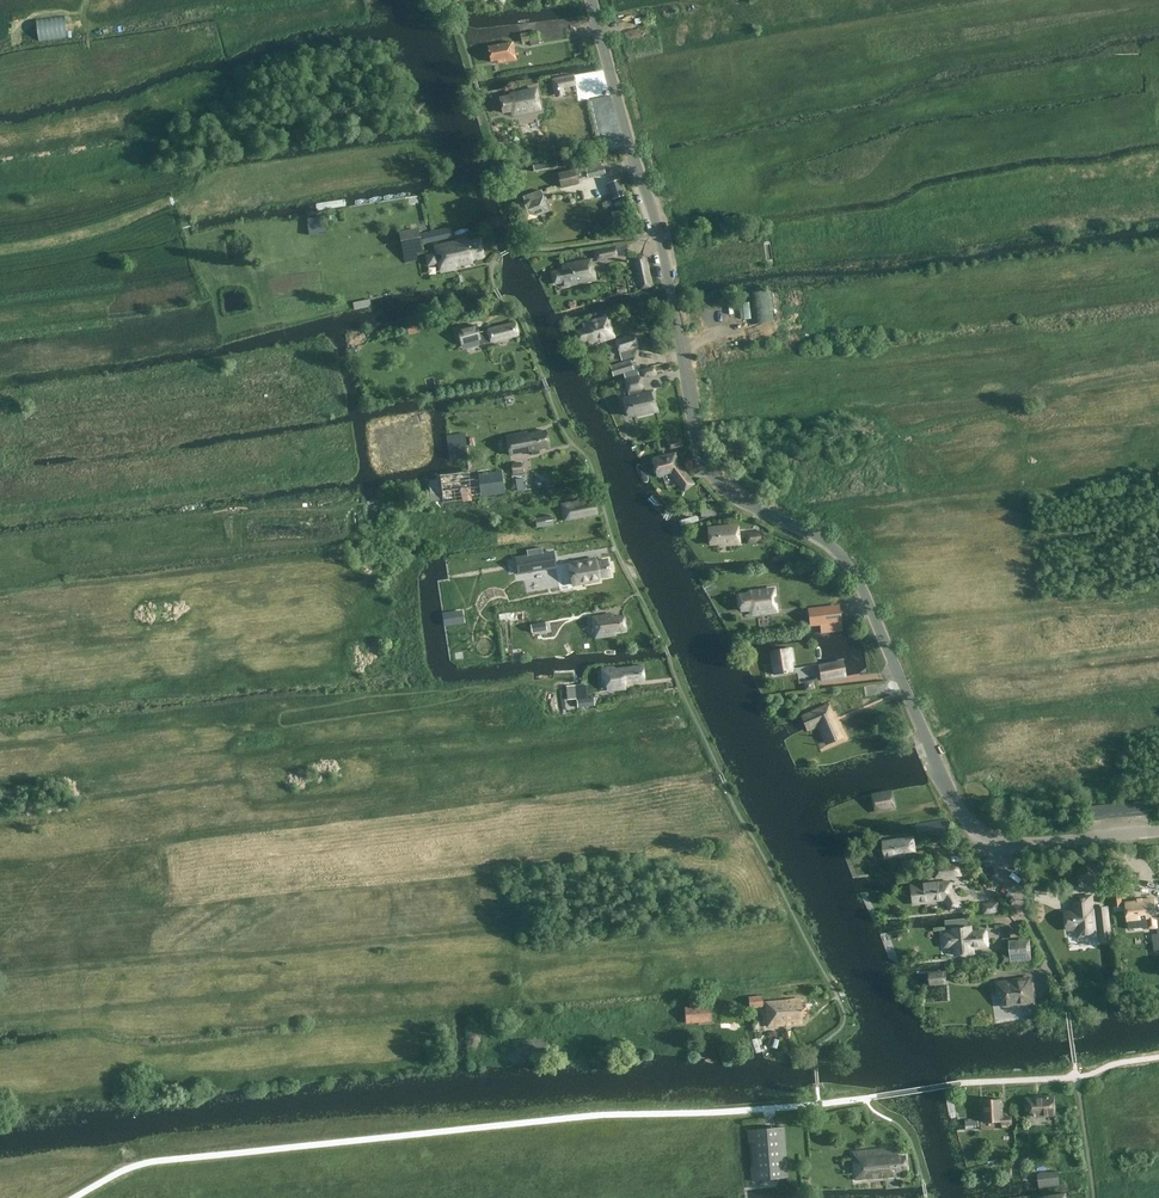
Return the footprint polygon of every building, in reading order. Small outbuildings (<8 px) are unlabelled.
[(536,31),(520,33),(521,42),(537,39),(536,31)] [(516,60),(512,42),(488,46),(490,61),(501,59),(502,62),(516,60)] [(575,86),(573,76),(572,74),(550,78),(554,98),(564,96),(563,88),(575,86)] [(510,96),(499,98),(502,113),(513,110),(514,115),(539,109),(535,89),(510,94),(510,96)] [(603,167),(615,163),(613,157),(605,160),(604,157),(597,159),(597,161),(585,164),(585,163),(579,165),(581,171),(585,170),(587,178),(604,173),(603,167)] [(582,177),(581,171),(579,165),(573,166),(573,169),(557,173),(561,187),(577,183),(576,178),(582,177)] [(607,182),(612,198),(623,195),(618,179),(607,182)] [(522,196),(524,201),(517,204),(523,220),(549,211),(541,190),(522,196)] [(350,203),(383,200),(382,192),(349,195),(350,203)] [(628,218),(627,212),(619,213),(619,211),(610,213),(612,222),(628,218)] [(431,231),(433,241),(452,237),(449,227),(431,231)] [(398,232),(403,255),(422,252),(418,229),(398,232)] [(467,238),(436,245),(438,252),(426,255),(428,265),(440,262),(443,271),(456,268),(455,263),(461,262),(462,264),(472,262),(471,258),(483,256),(479,239),(468,241),(467,238)] [(614,247),(593,251),(595,260),(615,256),(614,247)] [(644,254),(632,256),(639,289),(651,287),(644,254)] [(562,269),(551,271),(554,283),(563,282),(564,286),(594,279),(590,258),(561,265),(562,269)] [(736,304),(737,322),(747,321),(746,304),(736,304)] [(575,330),(579,342),(587,339),(589,344),(614,336),(608,316),(582,323),(584,327),(575,330)] [(417,328),(416,320),(404,322),(405,329),(417,328)] [(490,341),(517,334),(514,322),(487,329),(478,332),(476,325),(458,329),(461,343),(479,338),(480,343),(490,341)] [(618,351),(637,346),(633,334),(615,340),(618,351)] [(650,335),(652,348),(661,347),(659,334),(650,335)] [(611,375),(623,372),(632,369),(630,360),(609,366),(611,375)] [(652,366),(641,369),(643,376),(654,373),(652,366)] [(636,368),(632,369),(623,372),(625,379),(624,379),(627,391),(628,396),(622,397),(626,415),(634,413),(634,415),(656,410),(651,390),(641,393),(639,388),(641,388),(636,368)] [(538,449),(548,447),(545,430),(526,434),(525,432),(506,436),(509,455),(525,452),(524,450),(528,449),(528,451),(531,450),(532,455),(539,454),(538,449)] [(682,445),(680,437),(679,436),(666,440),(668,448),(669,449),(681,446),(682,445)] [(674,452),(651,458),(656,475),(669,472),(683,491),(693,484),(677,462),(674,452)] [(521,461),(510,463),(512,474),(523,472),(521,461)] [(442,502),(481,497),(481,495),(480,495),(478,473),(477,469),(439,474),(439,478),(428,480),(430,500),(442,499),(442,502)] [(501,470),(478,473),(480,495),(481,495),(503,492),(501,470)] [(594,501),(586,503),(585,498),(560,503),(564,520),(596,513),(594,501)] [(713,505),(696,508),(697,518),(714,515),(713,505)] [(551,514),(534,517),(535,527),(552,525),(551,514)] [(737,524),(707,527),(709,545),(718,544),(718,545),(739,543),(737,524)] [(762,531),(746,532),(747,543),(763,542),(762,531)] [(539,554),(515,558),(518,573),(555,567),(553,552),(542,554),(541,550),(539,551),(539,554)] [(569,556),(572,575),(608,572),(605,552),(569,556)] [(562,572),(518,577),(520,592),(564,587),(562,572)] [(735,604),(771,601),(770,583),(732,584),(735,604)] [(564,593),(553,595),(555,603),(565,602),(564,593)] [(851,623),(847,602),(825,604),(829,624),(851,623)] [(555,603),(494,608),(496,629),(557,624),(555,603)] [(461,612),(442,615),(444,624),(463,621),(461,612)] [(612,614),(591,617),(594,635),(594,637),(615,633),(614,630),(624,629),(622,615),(613,617),(612,614)] [(767,627),(767,617),(752,617),(752,628),(767,627)] [(460,629),(448,630),(449,638),(460,637),(460,629)] [(572,644),(591,642),(590,632),(571,634),(572,644)] [(770,650),(773,673),(791,671),(789,661),(792,661),(789,647),(770,650)] [(842,660),(817,665),(820,680),(845,675),(842,660)] [(643,680),(641,665),(616,668),(612,666),(600,668),(602,679),(605,679),(606,690),(625,688),(624,682),(643,680)] [(793,676),(813,675),(812,667),(793,668),(793,676)] [(809,681),(799,683),(801,692),(811,691),(809,681)] [(551,683),(551,696),(560,696),(561,684),(551,683)] [(577,708),(594,706),(593,697),(588,698),(586,683),(565,686),(566,700),(576,699),(577,708)] [(826,743),(841,737),(827,704),(801,715),(807,729),(818,724),(826,743)] [(892,795),(873,798),(875,812),(895,808),(892,795)] [(1146,799),(1139,800),(1141,814),(1148,813),(1146,799)] [(1139,800),(1132,801),(1134,815),(1141,814),(1139,800)] [(1125,801),(1118,802),(1119,816),(1127,815),(1125,801)] [(1132,801),(1125,801),(1127,815),(1134,815),(1132,801)] [(1118,802),(1111,803),(1112,817),(1119,816),(1118,802)] [(1111,803),(1104,804),(1105,818),(1112,817),(1111,803)] [(1097,804),(1089,805),(1091,819),(1098,818),(1097,804)] [(1104,804),(1097,804),(1098,818),(1105,818),(1104,804)] [(1068,807),(1069,815),(1079,814),(1078,806),(1068,807)] [(917,836),(933,834),(949,831),(948,818),(931,821),(931,820),(915,822),(917,836)] [(912,837),(882,841),(885,857),(900,855),(900,857),(915,855),(912,837)] [(1101,868),(1084,861),(1078,877),(1095,884),(1101,868)] [(926,902),(926,901),(944,899),(950,910),(961,904),(957,895),(951,888),(950,880),(924,883),(924,884),(911,885),(913,904),(926,902)] [(1111,889),(1113,907),(1122,906),(1120,888),(1111,889)] [(1092,894),(1073,897),(1077,938),(1097,936),(1092,894)] [(1158,926),(1158,923),(1158,918),(1156,918),(1154,899),(1141,900),(1141,898),(1137,898),(1137,901),(1125,902),(1127,920),(1140,918),(1140,919),(1147,918),(1148,928),(1158,926)] [(998,901),(981,903),(983,915),(999,913),(998,901)] [(1105,907),(1098,908),(1101,938),(1108,938),(1105,907)] [(945,919),(945,925),(946,928),(969,925),(968,917),(963,917),(945,919)] [(952,927),(953,940),(948,941),(949,958),(955,958),(955,954),(971,953),(971,946),(986,945),(984,930),(970,932),(970,926),(952,927)] [(1021,962),(1021,961),(1029,960),(1028,943),(1018,944),(1018,945),(1010,945),(1010,955),(1001,956),(1002,963),(1011,963),(1021,962)] [(996,982),(999,1001),(1000,1003),(1002,1005),(1005,1005),(1010,1004),(1009,1003),(1033,999),(1030,976),(1011,979),(1011,981),(1006,981),(1006,980),(996,982)] [(761,995),(747,996),(748,1007),(763,1006),(761,995)] [(806,1023),(805,995),(768,997),(770,1025),(806,1023)] [(711,1021),(709,998),(696,999),(697,1005),(683,1006),(685,1023),(711,1021)] [(1026,1116),(1054,1115),(1053,1095),(1025,1097),(1026,1116)] [(1011,1123),(1011,1116),(1002,1116),(1001,1098),(983,1099),(984,1122),(1001,1121),(1001,1124),(1011,1123)] [(783,1125),(747,1129),(752,1179),(787,1176),(783,1125)] [(905,1168),(904,1155),(897,1155),(896,1148),(888,1149),(887,1147),(851,1151),(854,1179),(899,1174),(898,1169),(905,1168)] [(1058,1171),(1036,1173),(1037,1181),(1038,1188),(1060,1185),(1059,1178),(1058,1171)]
